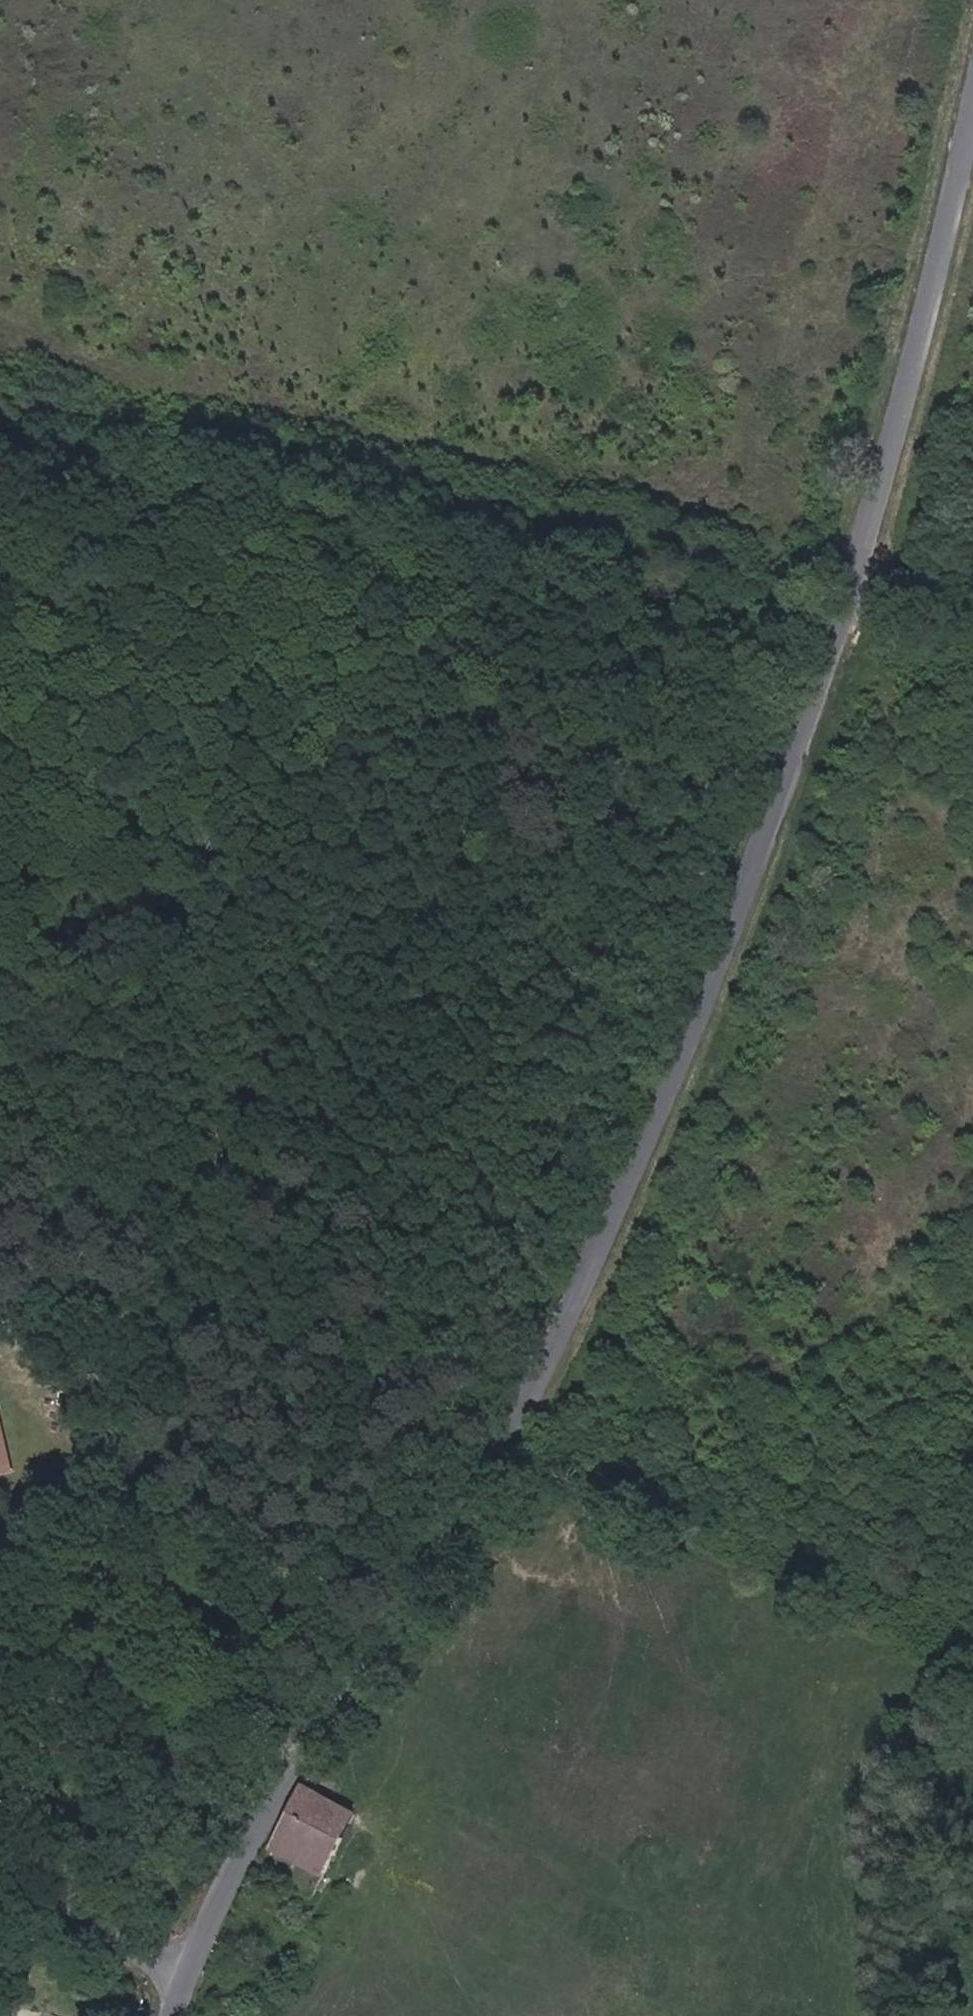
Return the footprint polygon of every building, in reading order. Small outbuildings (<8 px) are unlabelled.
[(21,1461),(8,1406),(0,1408),(0,1467),(21,1461)] [(308,1784),(277,1846),(331,1873),(364,1809),(308,1784)]
